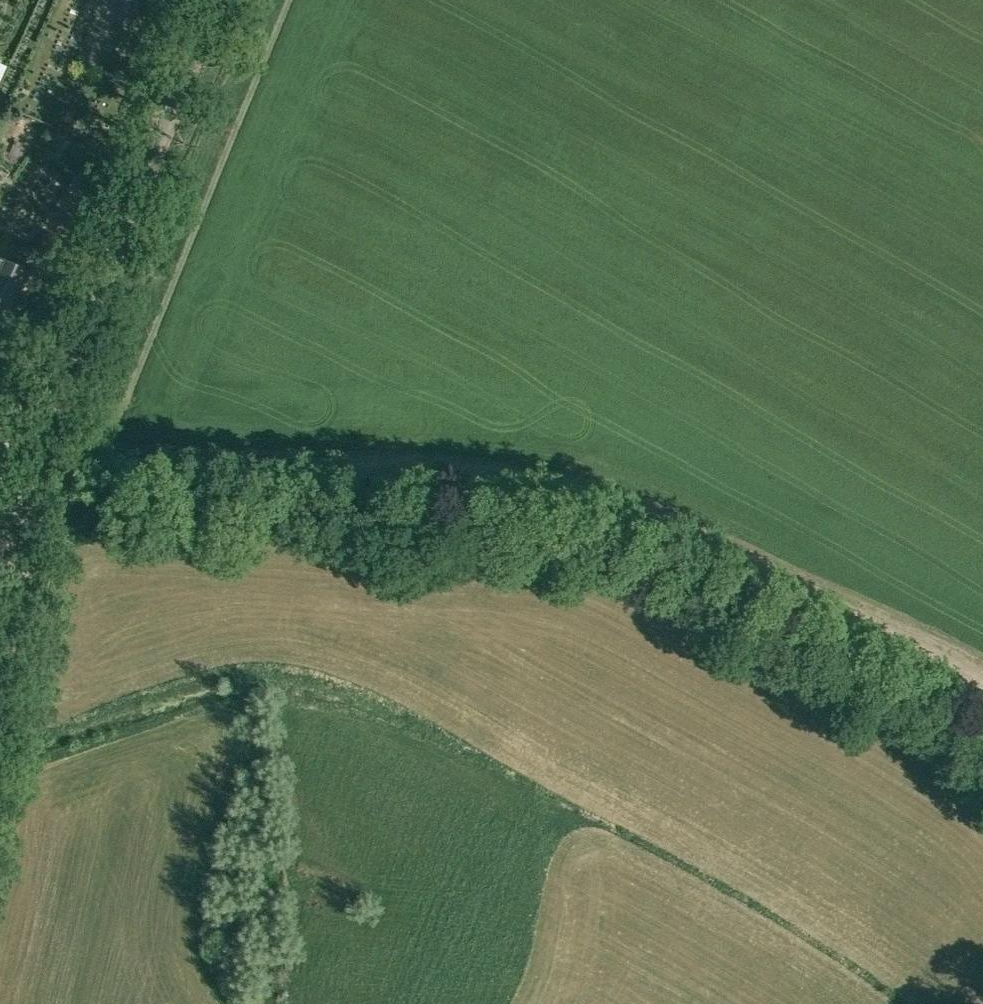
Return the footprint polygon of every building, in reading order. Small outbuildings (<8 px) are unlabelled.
[(8,118),(2,133),(10,137),(17,122),(8,118)] [(23,297),(22,295),(20,294),(30,272),(0,259),(0,303),(13,309),(14,307),(16,307),(19,307),(21,306),(22,304),(23,303),(24,301),(24,299),(23,297)]
